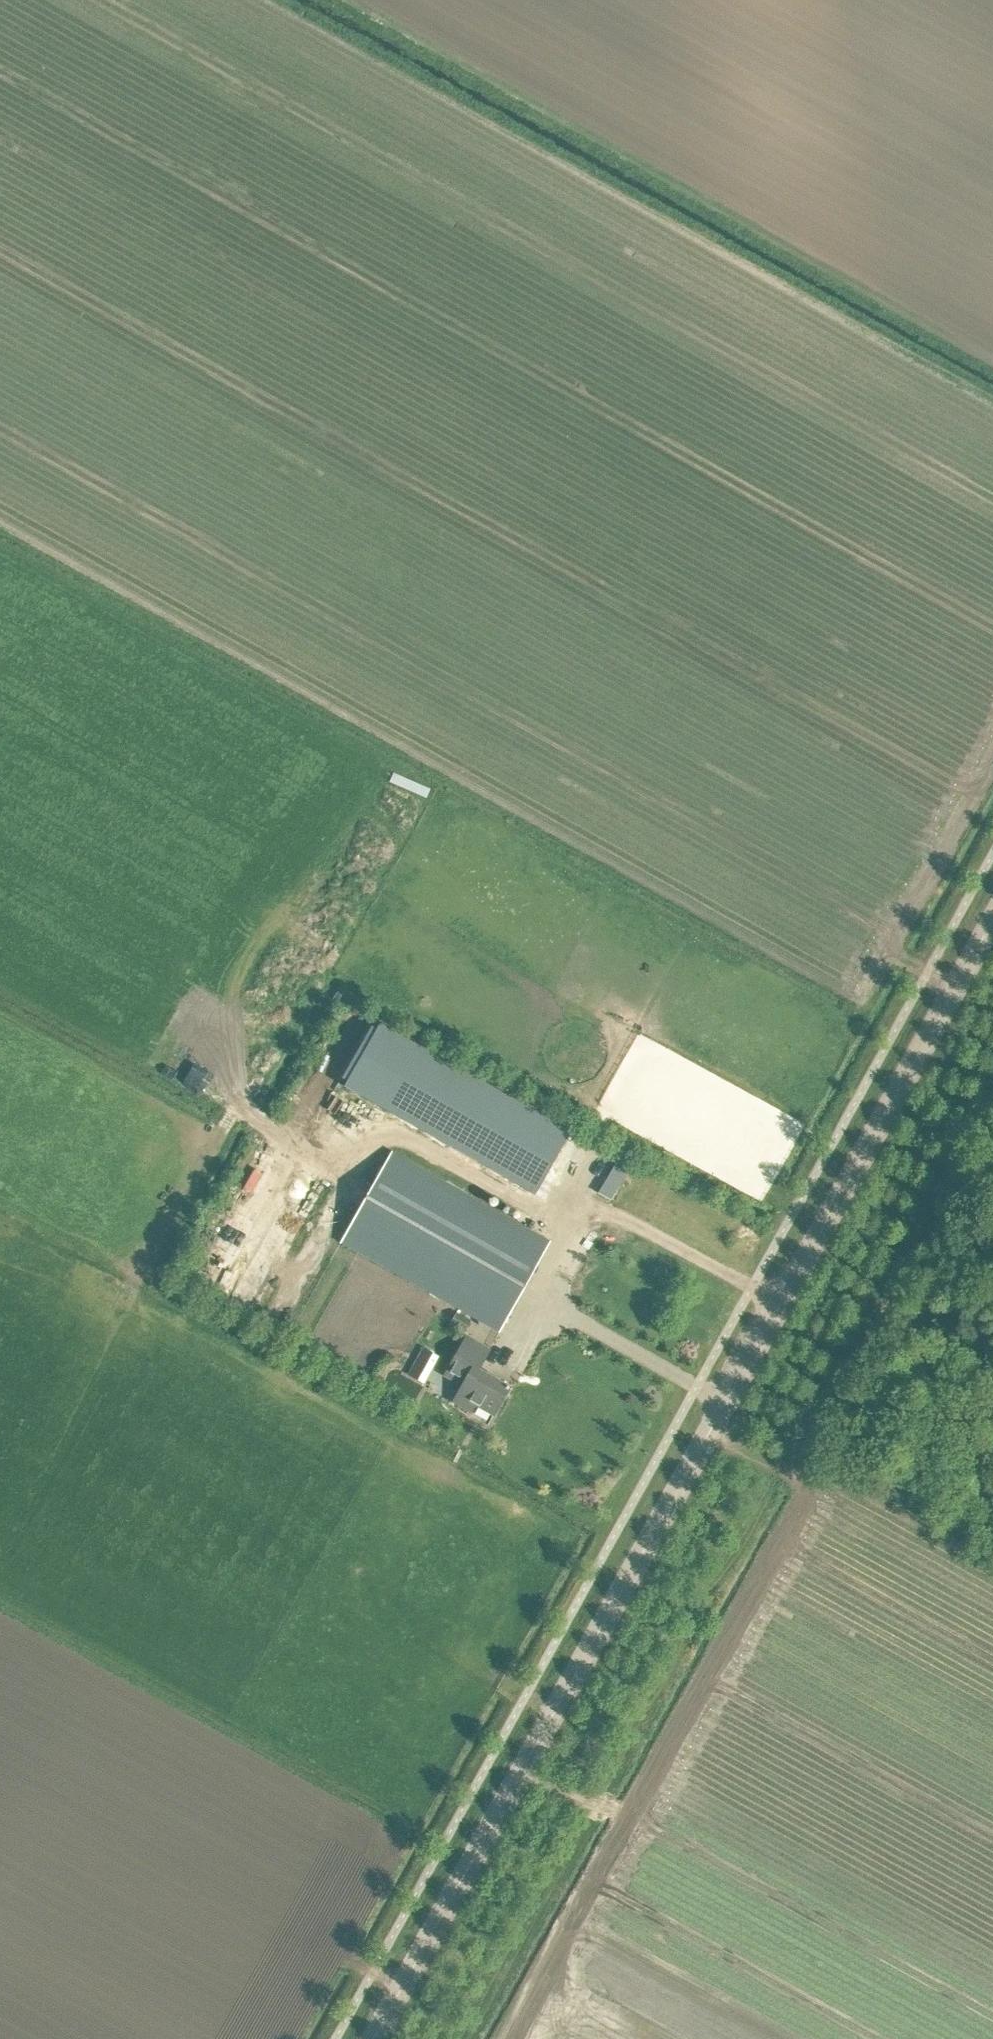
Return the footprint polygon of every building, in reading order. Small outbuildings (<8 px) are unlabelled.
[(345,1086),(537,1194),(572,1131),(380,1023),(345,1086)] [(498,1334),(549,1244),(391,1154),(340,1245),(498,1334)] [(465,1339),(444,1378),(461,1388),(452,1404),(470,1414),(474,1407),(492,1417),(508,1389),(477,1371),(488,1352),(465,1339)] [(423,1348),(408,1376),(423,1384),(438,1357),(423,1348)]
